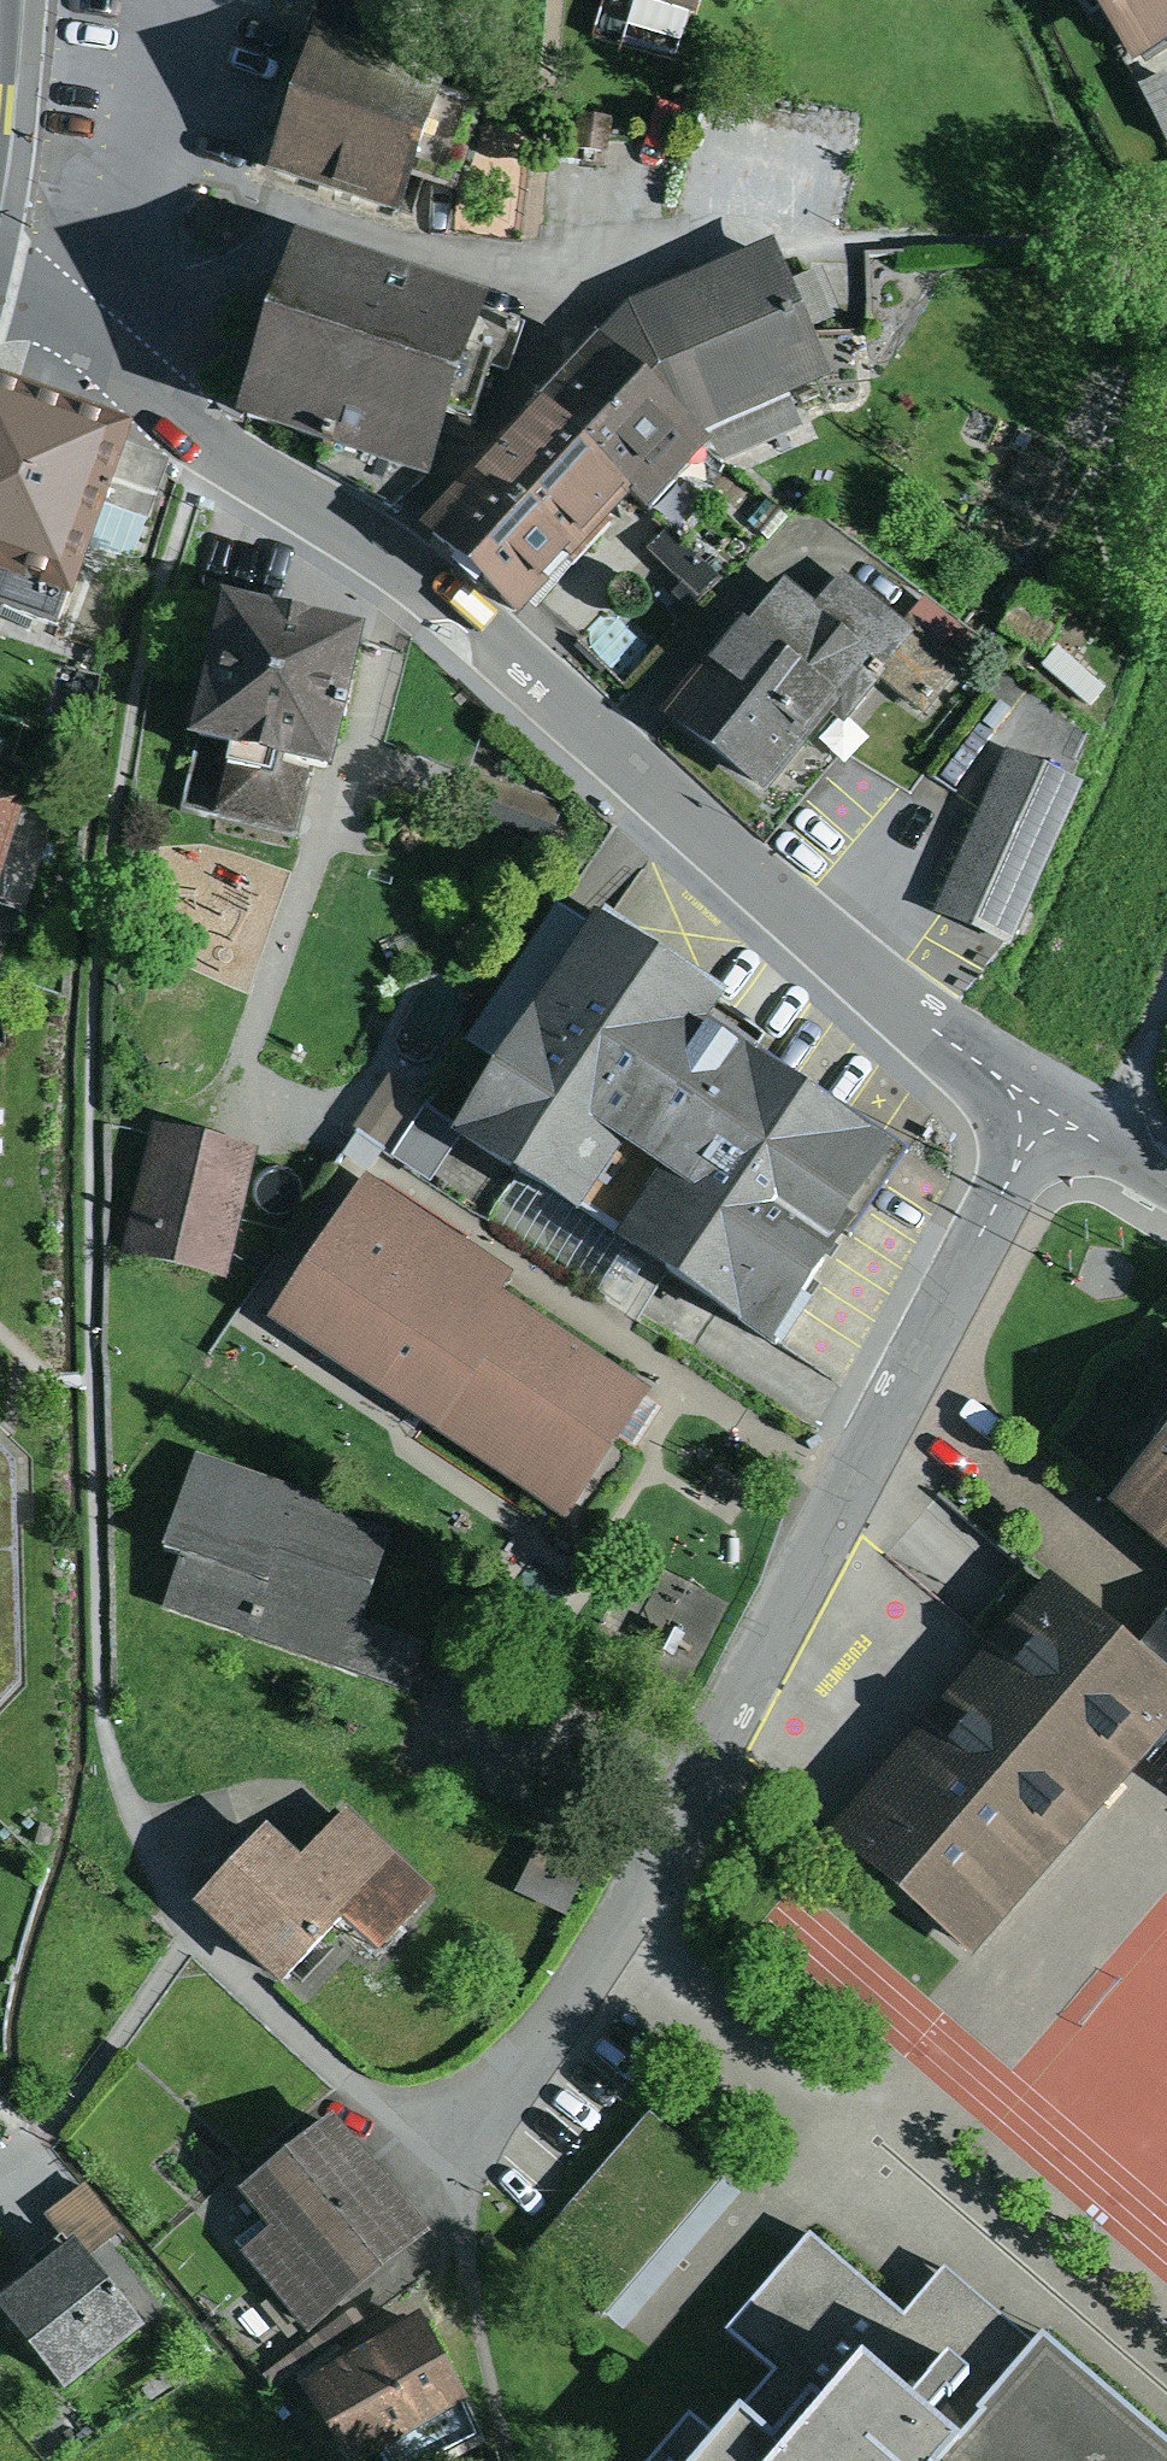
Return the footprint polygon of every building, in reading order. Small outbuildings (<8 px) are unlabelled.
[(691,29),(700,0),(592,0),(691,29)] [(1132,81),(1166,57),(1166,0),(1078,0),(1132,81)] [(446,92),(313,50),(269,189),(402,231),(446,92)] [(1135,93),(1161,142),(1166,139),(1166,85),(1163,78),(1135,93)] [(775,253),(620,316),(597,342),(702,443),(790,405),(830,388),(775,253)] [(523,333),(297,260),(237,445),(430,507),(475,369),(508,380),(523,333)] [(702,443),(597,342),(526,415),(544,432),(632,518),(650,535),(721,462),(702,443)] [(0,403),(0,594),(72,619),(108,512),(130,446),(0,403)] [(804,433),(790,405),(702,443),(721,462),(804,433)] [(473,489),(418,548),(517,641),(632,518),(544,432),(482,498),(473,489)] [(171,460),(130,446),(108,512),(148,526),(171,460)] [(670,534),(649,557),(700,603),(721,579),(670,534)] [(780,591),(669,730),(765,806),(831,723),(844,733),(881,687),(926,723),(963,676),(902,629),(844,582),(815,619),(780,591)] [(923,602),(902,629),(963,676),(984,650),(923,602)] [(368,651),(225,617),(192,757),(232,766),(218,828),(296,846),(308,794),(333,800),(368,651)] [(1086,782),(1006,751),(941,918),(1021,949),(1086,782)] [(469,772),(455,812),(546,843),(560,803),(469,772)] [(0,802),(0,871),(20,809),(0,802)] [(727,984),(591,893),(444,1111),(523,1164),(631,1235),(775,1332),(904,1140),(709,1010),(727,984)] [(259,1142),(153,1118),(123,1248),(230,1273),(259,1142)] [(513,1264),(364,1163),(267,1306),(564,1506),(647,1384),(499,1284),(513,1264)] [(631,1235),(523,1164),(491,1213),(598,1285),(631,1235)] [(1109,1484),(1166,1535),(1166,1417),(1109,1484)] [(322,1490),(194,1445),(161,1537),(185,1546),(166,1599),(243,1626),(254,1597),(357,1634),(363,1615),(395,1528),(318,1501),(322,1490)] [(1048,1566),(831,1823),(978,1946),(1140,1752),(1166,1720),(1166,1668),(1144,1648),(1048,1566)] [(426,1636),(363,1615),(357,1634),(350,1656),(413,1677),(426,1636)] [(1144,1648),(1166,1668),(1166,1621),(1144,1648)] [(1140,1752),(1166,1775),(1166,1720),(1140,1752)] [(266,1818),(196,1893),(282,1972),(340,1908),(380,1945),(437,1883),(346,1801),(301,1850),(266,1818)] [(540,1842),(514,1888),(562,1914),(587,1868),(540,1842)] [(722,2171),(648,2109),(555,2220),(629,2282),(722,2171)] [(339,2122),(254,2186),(285,2228),(246,2257),(302,2333),(427,2240),(339,2122)] [(811,2225),(720,2330),(768,2372),(729,2416),(710,2399),(655,2460),(1166,2460),(1166,2450),(948,2259),(906,2307),(811,2225)] [(61,2250),(0,2298),(0,2336),(46,2394),(126,2331),(61,2250)] [(304,2385),(338,2460),(387,2460),(472,2423),(429,2328),(304,2385)]
